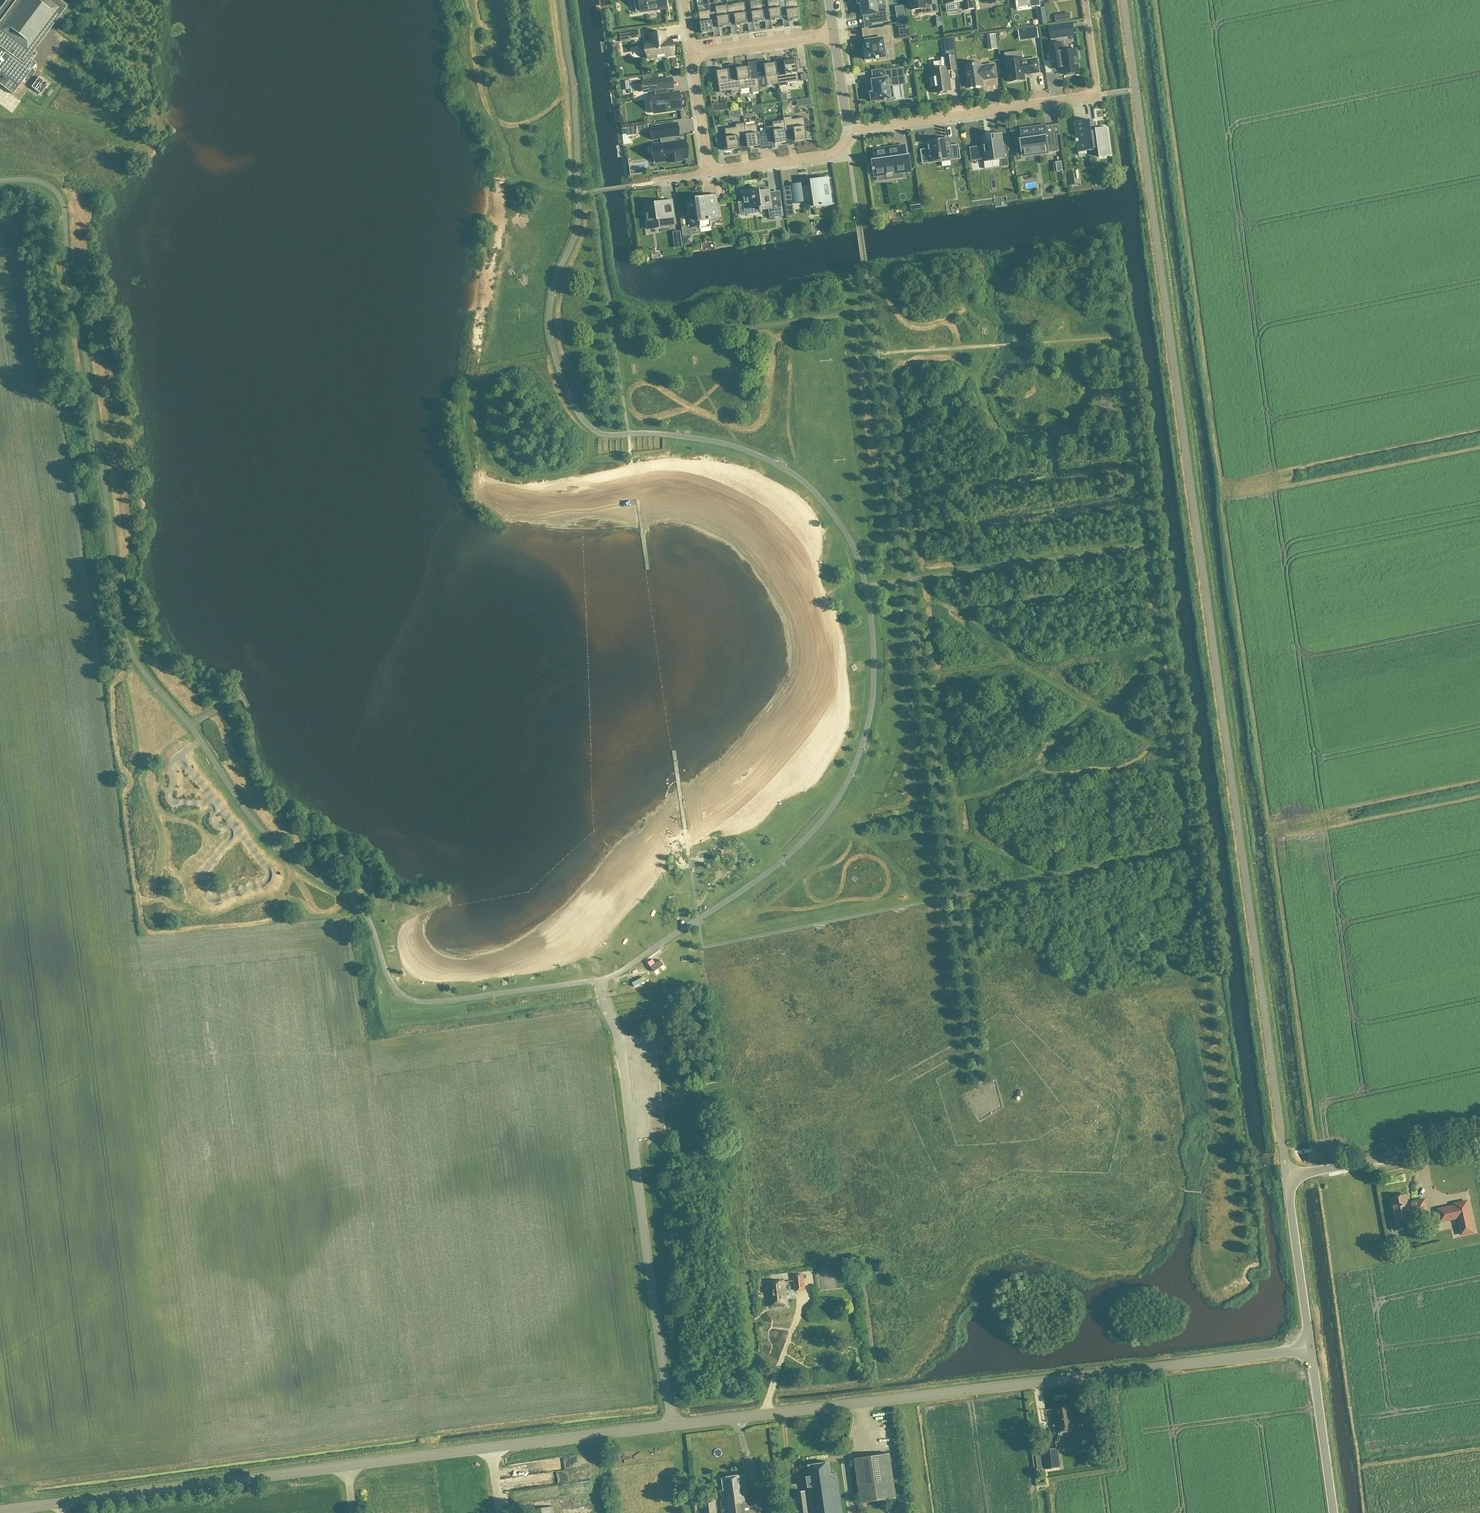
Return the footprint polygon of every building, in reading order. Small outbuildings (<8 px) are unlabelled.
[(0,8),(0,85),(13,94),(36,63),(32,60),(36,54),(33,51),(66,6),(58,0),(6,0),(0,8)] [(665,0),(639,0),(640,12),(648,10),(649,12),(657,11),(656,9),(666,8),(665,0)] [(765,22),(764,16),(763,10),(762,0),(750,2),(751,10),(745,11),(746,19),(752,18),(753,24),(765,22)] [(763,10),(764,16),(769,15),(770,21),(782,20),(781,17),(780,3),(779,0),(767,0),(768,9),(763,10)] [(788,22),(800,20),(797,0),(785,0),(785,2),(780,3),(781,17),(787,16),(788,22)] [(858,4),(861,3),(862,16),(869,15),(871,24),(888,22),(885,6),(876,7),(875,0),(857,0),(858,4)] [(910,0),(908,1),(909,8),(911,8),(911,11),(927,8),(926,6),(930,5),(931,14),(938,13),(937,0),(910,0)] [(946,5),(947,13),(959,11),(964,11),(973,10),(972,0),(945,0),(946,5)] [(732,6),(727,7),(729,21),(735,20),(735,26),(736,26),(747,24),(746,19),(745,11),(744,3),(732,5),(732,6)] [(897,5),(899,19),(905,18),(904,4),(897,5)] [(730,26),(729,21),(727,7),(727,5),(715,7),(716,13),(710,14),(712,23),(717,23),(718,29),(730,27),(730,26)] [(710,11),(698,12),(701,34),(713,32),(712,23),(710,14),(710,11)] [(1065,34),(1073,33),(1072,23),(1048,27),(1050,38),(1058,37),(1057,31),(1065,30),(1065,34)] [(866,59),(866,60),(876,59),(876,60),(879,60),(879,61),(887,59),(886,50),(884,51),(883,45),(890,44),(888,28),(868,31),(869,41),(865,41),(866,49),(864,49),(864,51),(862,51),(864,59),(866,59)] [(1030,39),(1038,38),(1036,28),(1028,29),(1030,39)] [(639,30),(629,32),(630,39),(640,38),(639,30)] [(990,33),(991,46),(998,45),(998,33),(990,33)] [(648,59),(673,56),(671,40),(666,41),(665,34),(650,36),(651,43),(646,44),(648,59)] [(1051,69),(1058,68),(1059,68),(1061,68),(1062,75),(1067,74),(1067,76),(1075,75),(1074,73),(1079,73),(1077,60),(1079,60),(1078,51),(1076,52),(1076,50),(1062,52),(1061,43),(1048,45),(1051,69)] [(953,57),(941,58),(942,66),(939,66),(940,69),(932,70),(933,79),(930,79),(931,87),(934,87),(935,93),(939,93),(939,94),(946,93),(946,91),(950,91),(948,75),(949,75),(949,71),(955,70),(953,57)] [(1006,61),(1007,68),(1005,68),(1006,77),(1008,76),(1009,83),(1025,80),(1024,74),(1028,73),(1028,74),(1039,73),(1037,59),(1022,61),(1021,58),(1006,61)] [(784,68),(780,68),(776,69),(776,63),(775,63),(779,87),(788,86),(787,83),(799,82),(797,70),(801,69),(799,60),(783,62),(784,68)] [(765,71),(757,72),(760,92),(758,79),(766,78),(767,86),(778,85),(778,87),(779,87),(775,63),(764,65),(765,71)] [(980,63),(965,66),(965,67),(963,67),(964,74),(966,74),(968,88),(983,86),(982,80),(996,78),(994,65),(980,67),(980,63)] [(751,93),(760,92),(757,72),(749,73),(748,67),(736,69),(740,93),(740,90),(750,89),(751,93)] [(737,75),(733,75),(729,76),(728,70),(712,72),(714,81),(718,81),(719,93),(730,92),(731,94),(740,93),(736,69),(737,75)] [(870,94),(872,102),(875,101),(875,103),(885,102),(885,101),(886,101),(886,100),(894,99),(893,86),(896,86),(895,78),(903,77),(902,69),(883,72),(884,79),(872,81),(873,93),(870,94)] [(38,78),(31,87),(41,95),(48,85),(38,78)] [(665,80),(643,83),(645,92),(654,91),(655,97),(653,97),(655,113),(681,109),(678,93),(667,95),(667,90),(667,89),(665,80)] [(792,117),(783,118),(787,143),(787,142),(786,137),(790,136),(794,135),(795,141),(811,139),(809,130),(805,130),(804,118),(792,120),(792,117)] [(773,127),(765,128),(766,139),(774,138),(775,144),(787,143),(783,118),(783,121),(772,122),(773,127)] [(1076,143),(1077,149),(1078,153),(1093,151),(1093,149),(1097,148),(1099,158),(1110,156),(1106,128),(1095,129),(1094,125),(1090,125),(1089,120),(1073,123),(1076,140),(1075,140),(1075,143),(1076,143)] [(677,124),(670,125),(652,128),(654,140),(660,139),(661,145),(654,146),(656,163),(669,161),(669,163),(682,161),(682,159),(688,158),(685,141),(675,143),(674,137),(678,136),(677,124)] [(722,142),(724,151),(739,149),(739,143),(743,143),(746,142),(747,148),(748,148),(744,124),(735,125),(736,128),(724,129),(726,142),(722,142)] [(758,141),(766,139),(765,128),(764,128),(765,132),(757,133),(756,125),(745,126),(745,124),(744,124),(748,148),(759,146),(758,141)] [(1022,157),(1047,154),(1059,152),(1056,136),(1057,136),(1057,135),(1046,136),(1045,126),(1036,128),(1036,129),(1030,130),(1030,129),(1020,130),(1022,140),(1020,140),(1022,157)] [(1001,167),(1008,166),(1007,158),(1005,159),(1001,134),(990,135),(990,132),(985,133),(985,136),(980,137),(981,146),(969,148),(971,162),(983,160),(984,162),(1000,160),(1001,167)] [(949,140),(927,143),(928,149),(920,150),(921,158),(929,157),(929,161),(937,160),(939,160),(940,163),(960,160),(958,145),(949,146),(949,140)] [(873,169),(872,169),(872,171),(873,171),(874,176),(877,176),(886,174),(886,180),(896,179),(895,173),(903,172),(910,171),(908,156),(907,156),(906,157),(905,148),(896,149),(888,150),(888,152),(886,152),(885,152),(883,152),(883,149),(873,150),(875,161),(873,161),(872,161),(873,169)] [(815,207),(835,204),(831,204),(827,180),(832,179),(831,178),(812,181),(812,185),(800,187),(800,185),(792,186),(794,203),(802,202),(802,201),(814,199),(815,207)] [(781,202),(771,203),(769,190),(753,192),(753,190),(742,191),(743,202),(738,203),(743,203),(744,210),(759,208),(760,211),(768,210),(769,219),(783,217),(783,216),(781,217),(779,203),(781,202)] [(716,195),(702,197),(695,198),(695,202),(686,203),(689,226),(689,229),(699,227),(699,229),(711,228),(710,221),(719,219),(716,195)] [(979,206),(989,204),(988,197),(977,199),(979,206)] [(674,218),(672,206),(671,201),(655,203),(655,205),(644,207),(647,230),(659,228),(658,220),(674,218)] [(690,236),(689,229),(689,226),(681,227),(683,237),(690,236)] [(680,232),(673,233),(675,249),(682,248),(680,232)] [(652,960),(647,963),(648,964),(650,967),(653,972),(657,970),(660,967),(663,965),(664,965),(660,960),(659,961),(655,964),(652,960)] [(1397,1196),(1390,1198),(1395,1220),(1410,1217),(1409,1215),(1427,1211),(1424,1199),(1407,1203),(1405,1195),(1403,1195),(1401,1193),(1398,1194),(1397,1196)] [(1454,1207),(1446,1208),(1438,1210),(1441,1222),(1448,1220),(1457,1219),(1460,1235),(1472,1233),(1466,1202),(1454,1205),(1454,1207)] [(794,1291),(804,1290),(803,1274),(792,1276),(794,1291)] [(771,1308),(786,1306),(783,1282),(768,1284),(771,1308)] [(1052,1417),(1055,1433),(1056,1433),(1057,1433),(1058,1442),(1076,1439),(1075,1430),(1076,1430),(1073,1414),(1072,1415),(1071,1406),(1054,1409),(1055,1416),(1052,1417)] [(1091,1428),(1093,1441),(1104,1439),(1102,1426),(1091,1428)] [(897,1444),(890,1445),(891,1454),(898,1453),(897,1444)] [(1059,1467),(1057,1449),(1042,1450),(1044,1469),(1059,1467)] [(887,1454),(854,1458),(860,1503),(894,1499),(887,1454)] [(796,1493),(798,1511),(808,1509),(808,1512),(841,1512),(836,1473),(830,1474),(828,1462),(808,1465),(809,1477),(805,1477),(807,1492),(796,1493)] [(720,1500),(722,1512),(761,1512),(760,1501),(749,1502),(745,1475),(722,1478),(723,1490),(720,1490),(722,1500),(720,1500)] [(702,1504),(704,1512),(716,1512),(715,1502),(702,1504)]
